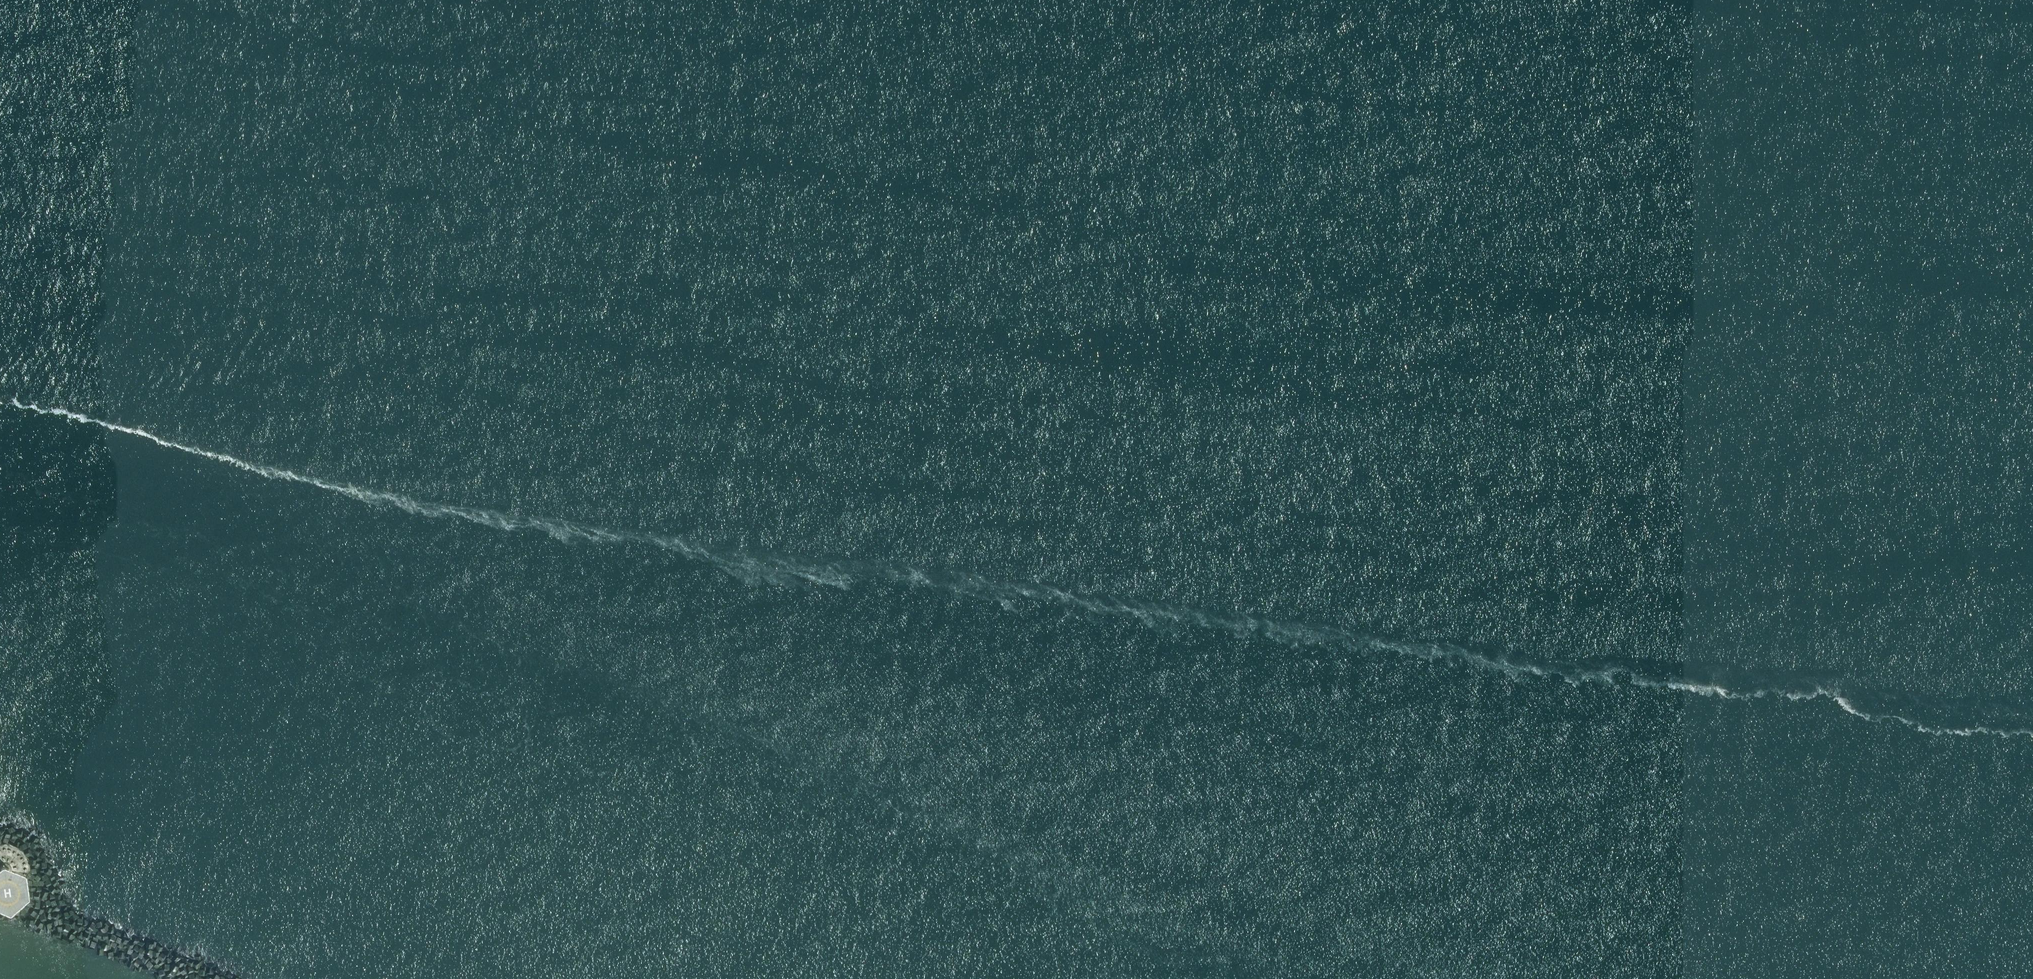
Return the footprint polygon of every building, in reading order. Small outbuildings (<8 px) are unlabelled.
[(3,845),(0,847),(0,888),(10,892),(28,876),(24,854),(3,845)]
